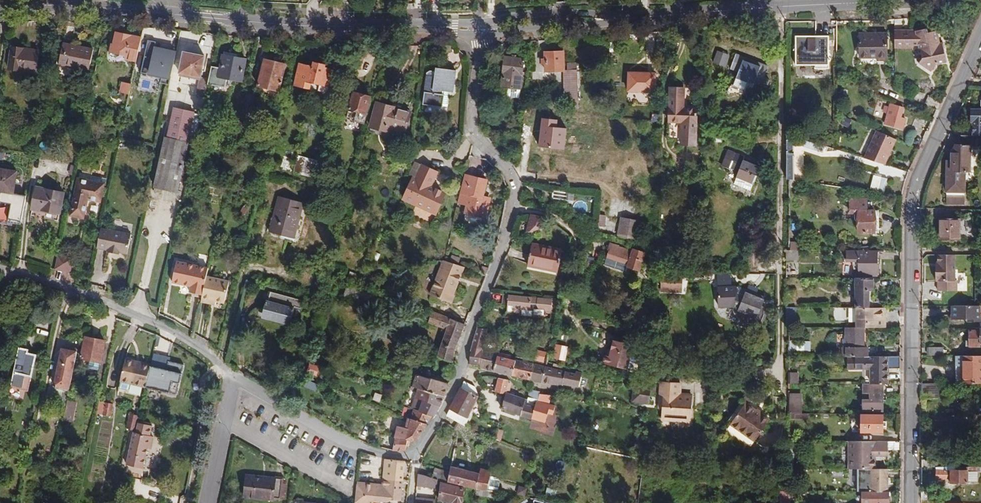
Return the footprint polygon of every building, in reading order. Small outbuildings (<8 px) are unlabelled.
[(894,31),(894,48),(913,48),(920,61),(918,64),(931,72),(936,64),(946,62),(942,42),(939,43),(937,31),(928,33),(927,28),(918,31),(894,31)] [(137,62),(142,38),(116,33),(114,45),(112,44),(110,52),(127,55),(126,59),(137,62)] [(887,61),(887,34),(860,34),(860,58),(877,58),(877,61),(887,61)] [(796,36),(796,65),(814,65),(814,69),(828,69),(828,37),(796,36)] [(157,41),(149,40),(142,73),(150,74),(150,72),(163,74),(162,80),(161,80),(160,83),(169,85),(170,80),(171,81),(177,53),(169,52),(170,50),(155,47),(157,41)] [(93,49),(64,43),(59,65),(89,71),(93,49)] [(39,50),(12,47),(9,69),(36,73),(39,50)] [(208,57),(184,52),(180,72),(201,76),(202,70),(205,70),(208,57)] [(220,68),(212,66),(209,81),(208,81),(207,84),(225,88),(226,81),(227,81),(227,78),(243,81),(247,60),(240,58),(240,55),(224,52),(223,55),(222,55),(220,68)] [(571,78),(570,85),(576,86),(576,78),(577,78),(577,63),(567,63),(568,70),(565,70),(564,52),(545,53),(546,71),(564,70),(564,78),(571,78)] [(729,57),(718,52),(711,69),(723,73),(729,57)] [(762,64),(745,57),(737,54),(731,69),(739,72),(734,85),(732,84),(731,87),(730,88),(730,90),(731,92),(733,93),(735,93),(744,97),(756,101),(761,89),(765,91),(769,79),(764,77),(768,67),(762,65),(762,64)] [(523,59),(505,57),(502,87),(508,87),(507,97),(519,98),(520,89),(523,59)] [(286,65),(265,59),(257,90),(278,95),(286,65)] [(313,67),(300,64),(295,85),(309,88),(311,81),(329,86),(332,72),(323,70),(324,65),(314,62),(313,67)] [(455,70),(436,68),(435,76),(427,76),(424,104),(443,106),(444,94),(441,94),(442,91),(453,92),(455,70)] [(717,72),(712,70),(709,79),(713,81),(717,72)] [(656,73),(629,72),(628,91),(655,92),(656,73)] [(129,94),(132,84),(123,82),(120,92),(129,94)] [(685,89),(670,88),(669,122),(682,122),(682,144),(696,145),(697,109),(684,108),(685,89)] [(362,132),(366,113),(371,97),(354,92),(349,109),(358,111),(355,123),(346,120),(344,128),(362,132)] [(574,101),(568,100),(558,99),(557,106),(574,108),(574,101)] [(175,109),(194,113),(196,106),(180,102),(179,104),(176,104),(175,109)] [(411,112),(376,103),(370,126),(391,132),(392,128),(406,132),(411,112)] [(239,126),(244,106),(238,105),(233,125),(239,126)] [(885,124),(903,128),(905,119),(900,118),(903,108),(890,105),(885,124)] [(177,192),(194,113),(175,109),(168,139),(166,138),(155,187),(177,192)] [(970,110),(970,122),(973,122),(972,130),(980,130),(980,110),(970,110)] [(876,131),(863,159),(884,165),(895,140),(876,131)] [(951,166),(946,166),(946,196),(964,196),(964,181),(964,169),(969,170),(970,144),(977,144),(977,135),(972,135),(956,135),(956,145),(951,152),(951,166)] [(519,147),(520,139),(507,137),(506,145),(519,147)] [(794,137),(794,144),(823,153),(825,147),(794,137)] [(737,154),(728,151),(722,165),(738,172),(736,178),(737,178),(734,184),(750,191),(759,168),(751,164),(752,161),(736,155),(737,154)] [(323,164),(298,156),(293,172),(318,179),(323,164)] [(405,158),(393,157),(392,172),(404,173),(405,158)] [(415,179),(422,165),(415,162),(409,176),(412,177),(415,179)] [(422,164),(422,165),(415,179),(412,177),(402,199),(437,216),(447,193),(432,186),(439,172),(422,164)] [(0,169),(0,192),(13,194),(17,171),(0,169)] [(969,170),(964,169),(964,181),(974,182),(974,170),(969,170)] [(487,180),(465,175),(458,203),(467,205),(465,213),(482,218),(486,216),(490,200),(482,199),(487,180)] [(877,191),(884,193),(887,179),(881,177),(877,191)] [(104,184),(78,179),(71,215),(84,218),(88,199),(100,202),(104,184)] [(794,180),(789,179),(789,187),(797,189),(798,181),(794,180)] [(64,193),(36,187),(30,213),(59,219),(64,193)] [(566,200),(567,190),(563,190),(563,192),(553,191),(552,198),(566,200)] [(574,191),(567,190),(566,200),(573,201),(574,191)] [(304,203),(279,196),(269,232),(294,239),(304,203)] [(946,205),(964,205),(964,196),(946,196),(946,205)] [(874,233),(874,210),(867,210),(867,199),(849,199),(849,215),(854,215),(854,222),(856,222),(856,227),(858,227),(858,233),(874,233)] [(531,214),(527,233),(543,229),(546,217),(531,214)] [(940,218),(940,240),(960,241),(960,218),(940,218)] [(619,236),(636,239),(639,222),(622,219),(619,236)] [(129,240),(99,234),(95,253),(106,255),(106,256),(115,259),(115,257),(125,259),(129,240)] [(655,272),(657,272),(658,243),(650,242),(650,272),(655,272)] [(615,245),(611,243),(609,249),(610,249),(608,258),(628,265),(628,266),(639,270),(645,253),(633,250),(633,252),(615,246),(615,245)] [(562,249),(531,244),(527,265),(558,271),(562,249)] [(786,251),(786,261),(798,261),(798,251),(786,251)] [(877,251),(846,251),(846,261),(852,261),(852,264),(854,269),(858,269),(858,276),(877,276),(877,251)] [(73,258),(57,254),(53,269),(69,273),(73,258)] [(955,281),(955,255),(938,255),(938,264),(938,267),(936,267),(936,281),(938,281),(938,291),(957,291),(957,281),(955,281)] [(207,273),(208,270),(177,263),(172,283),(192,287),(190,294),(202,297),(207,273)] [(359,282),(362,276),(351,272),(348,278),(359,282)] [(207,273),(202,297),(202,298),(210,300),(211,296),(225,299),(230,278),(207,273)] [(459,282),(439,274),(430,295),(451,304),(455,296),(453,295),(459,282)] [(662,288),(681,289),(682,278),(663,277),(662,288)] [(856,278),(856,308),(857,308),(869,308),(869,291),(873,291),(874,278),(856,278)] [(732,308),(740,287),(719,287),(720,308),(732,308)] [(764,297),(740,287),(732,308),(750,314),(748,319),(749,324),(759,328),(764,324),(767,315),(765,306),(761,305),(764,297)] [(303,300),(269,291),(262,317),(303,328),(307,312),(301,310),(303,300)] [(509,294),(504,293),(503,304),(508,304),(507,312),(519,313),(519,308),(551,311),(552,300),(509,295),(509,294)] [(980,321),(980,306),(952,306),(952,319),(968,319),(968,321),(980,321)] [(786,308),(786,328),(792,328),(792,316),(797,316),(798,308),(786,308)] [(869,308),(857,308),(857,328),(864,328),(885,328),(885,319),(882,319),(882,308),(869,308)] [(455,353),(465,324),(433,311),(428,323),(447,330),(439,355),(438,356),(453,362),(455,353)] [(488,329),(478,328),(471,351),(470,364),(480,365),(483,349),(484,346),(485,343),(487,333),(488,329)] [(841,347),(840,357),(868,357),(868,347),(864,347),(864,328),(857,328),(844,328),(844,347),(841,347)] [(980,329),(980,331),(969,331),(969,347),(980,347),(980,343),(980,329)] [(105,342),(86,338),(82,358),(101,362),(105,342)] [(609,355),(607,355),(604,354),(602,362),(627,368),(632,344),(613,339),(610,349),(609,355)] [(789,341),(789,354),(810,354),(811,341),(789,341)] [(929,355),(943,355),(943,347),(929,347),(929,355)] [(19,348),(15,367),(12,383),(11,387),(28,391),(30,381),(31,376),(32,376),(37,355),(28,353),(29,350),(19,348)] [(70,389),(78,352),(62,349),(54,386),(52,399),(58,400),(58,403),(66,405),(67,400),(70,389)] [(483,349),(480,365),(480,367),(493,371),(512,375),(515,360),(510,359),(510,356),(498,354),(499,352),(498,352),(483,349)] [(547,352),(538,350),(536,360),(544,362),(547,352)] [(962,384),(980,384),(980,356),(962,356),(962,368),(955,368),(955,376),(962,376),(962,384)] [(870,369),(870,384),(888,384),(888,369),(900,369),(900,357),(870,357),(870,358),(855,358),(854,369),(870,369)] [(854,369),(855,358),(847,358),(847,369),(854,369)] [(145,387),(150,366),(141,364),(141,365),(135,364),(136,361),(126,359),(120,381),(130,384),(145,387)] [(530,380),(534,364),(515,360),(512,375),(530,380)] [(15,367),(1,364),(0,368),(0,373),(4,374),(2,380),(12,383),(15,367)] [(577,375),(534,364),(530,380),(543,384),(562,385),(578,386),(580,375),(577,375)] [(790,384),(798,384),(798,373),(790,372),(790,384)] [(449,384),(416,373),(412,387),(445,396),(449,384)] [(495,393),(506,395),(506,393),(509,380),(499,378),(495,392),(495,393)] [(129,388),(130,384),(120,381),(119,386),(120,388),(127,389),(129,388)] [(467,419),(479,397),(478,393),(475,387),(464,381),(461,388),(450,410),(447,416),(466,426),(469,420),(467,419)] [(686,421),(691,421),(693,396),(679,395),(680,385),(661,383),(659,410),(662,410),(662,419),(677,420),(678,418),(687,418),(686,421)] [(862,384),(862,411),(882,411),(882,385),(862,384)] [(940,384),(921,384),(922,398),(940,398),(940,384)] [(412,387),(411,387),(410,390),(417,392),(411,410),(414,410),(433,416),(434,417),(438,411),(440,406),(445,396),(412,387)] [(540,391),(529,389),(528,397),(539,399),(540,394),(540,391)] [(549,405),(550,395),(540,394),(539,399),(528,397),(527,400),(527,401),(526,401),(526,400),(516,396),(506,393),(506,395),(502,410),(532,420),(535,407),(538,403),(549,405)] [(789,394),(789,413),(801,413),(801,394),(789,394)] [(636,399),(623,396),(622,402),(635,405),(636,399)] [(746,397),(743,401),(746,403),(731,424),(731,425),(755,442),(770,420),(748,404),(751,400),(746,397)] [(74,402),(67,400),(66,405),(64,417),(63,420),(72,422),(75,409),(73,409),(74,402)] [(746,403),(743,401),(728,422),(731,424),(746,403)] [(66,405),(58,403),(55,415),(64,417),(66,405)] [(113,404),(105,403),(103,414),(111,415),(113,404)] [(433,416),(414,410),(412,419),(409,418),(406,429),(398,427),(395,439),(388,437),(385,448),(391,450),(406,452),(407,447),(409,447),(410,440),(416,442),(433,416)] [(127,429),(135,431),(139,415),(130,413),(127,429)] [(882,432),(882,414),(861,414),(861,432),(882,432)] [(147,448),(150,435),(152,426),(138,423),(136,433),(134,433),(127,465),(143,469),(147,448)] [(849,441),(848,469),(856,469),(871,469),(875,469),(875,459),(875,455),(879,455),(887,455),(887,442),(849,441)] [(900,450),(900,441),(887,442),(887,450),(900,450)] [(69,448),(58,446),(56,454),(68,456),(69,448)] [(403,481),(404,461),(385,459),(383,479),(403,481)] [(487,490),(498,491),(499,485),(494,484),(494,486),(488,486),(491,476),(451,466),(450,472),(448,482),(465,486),(487,492),(487,490)] [(967,483),(967,481),(967,472),(978,473),(980,473),(980,467),(946,467),(946,471),(936,471),(936,479),(950,479),(950,483),(967,483)] [(448,482),(450,472),(435,468),(433,478),(438,480),(438,482),(441,483),(447,484),(448,482)] [(780,484),(781,468),(770,468),(769,484),(780,484)] [(871,491),(871,469),(856,469),(856,491),(862,491),(871,491)] [(871,469),(871,491),(887,492),(887,469),(875,469),(871,469)] [(978,473),(967,472),(967,481),(978,481),(978,473)] [(438,480),(433,478),(428,477),(418,475),(417,486),(431,488),(430,492),(437,493),(438,482),(438,480)] [(275,479),(246,476),(244,496),(274,499),(282,500),(284,477),(276,477),(275,479)] [(403,481),(383,479),(382,484),(357,481),(355,502),(382,502),(382,498),(401,500),(403,481)] [(464,488),(447,484),(441,483),(439,501),(448,502),(447,502),(463,502),(464,488)] [(780,502),(789,502),(789,491),(781,491),(780,502)] [(888,492),(887,492),(871,491),(862,491),(862,502),(888,502),(888,492)]
